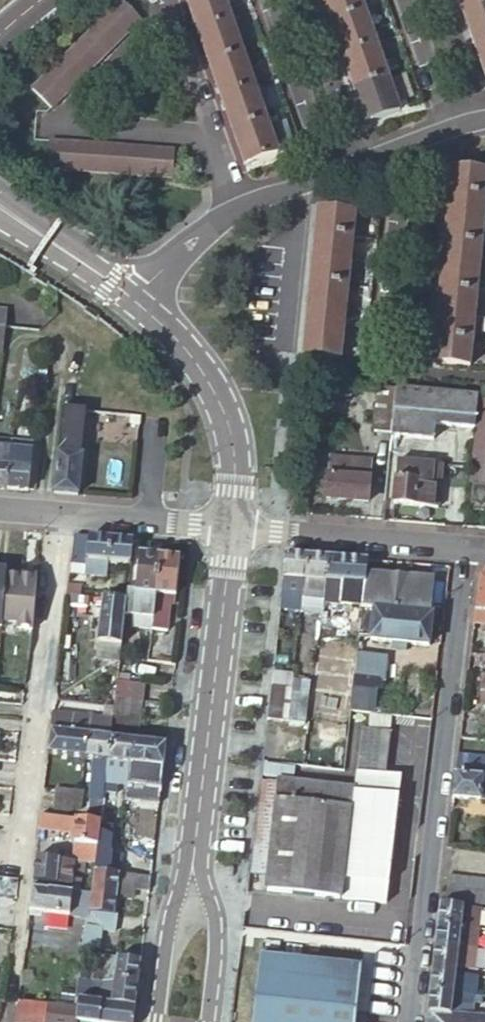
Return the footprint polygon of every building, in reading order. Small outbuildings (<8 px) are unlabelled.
[(132,16),(48,110),(139,20),(119,0),(117,2),(132,16)] [(231,20),(224,0),(185,0),(196,32),(231,20)] [(364,12),(359,0),(321,0),(330,24),(364,12)] [(484,5),(484,0),(457,0),(461,13),(484,5)] [(117,2),(28,91),(48,110),(132,16),(117,2)] [(484,43),(484,5),(461,13),(473,47),(484,43)] [(342,57),(375,46),(364,12),(330,24),(342,57)] [(208,65),(243,52),(231,20),(196,32),(208,65)] [(473,47),(484,81),(484,43),(473,47)] [(353,90),(387,79),(375,46),(342,57),(353,90)] [(219,98),(254,86),(243,52),(208,65),(219,98)] [(399,112),(387,79),(353,90),(365,124),(399,112)] [(231,131),(266,119),(254,86),(219,98),(231,131)] [(278,153),(266,119),(231,131),(243,165),(278,153)] [(174,150),(45,143),(43,170),(172,179),(175,153),(173,153),(174,150)] [(484,199),(484,174),(451,170),(448,195),(484,199)] [(483,223),(484,208),(484,199),(448,195),(446,218),(483,223)] [(314,234),(351,238),(354,213),(316,209),(314,234)] [(481,247),(483,223),(446,218),(443,243),(481,247)] [(312,258),(349,261),(351,238),(314,234),(312,258)] [(441,266),(479,271),(481,247),(443,243),(441,266)] [(309,283),(346,287),(349,261),(312,258),(309,283)] [(438,290),(476,294),(479,271),(441,266),(438,290)] [(307,308),(344,311),(346,287),(309,283),(307,308)] [(436,315),(474,319),(476,294),(438,290),(436,315)] [(304,331),(342,335),(344,311),(307,308),(304,331)] [(433,337),(471,341),(474,319),(436,315),(433,337)] [(302,356),(339,359),(342,335),(304,331),(302,356)] [(431,362),(469,366),(471,341),(433,337),(431,362)] [(38,351),(22,350),(17,383),(34,385),(38,351)] [(390,436),(394,388),(376,387),(371,434),(390,436)] [(473,428),(476,401),(476,396),(394,388),(390,436),(389,441),(396,442),(397,436),(432,439),(433,424),(473,428)] [(478,401),(470,485),(484,487),(484,402),(478,401)] [(84,412),(62,410),(60,425),(82,427),(84,412)] [(60,425),(53,493),(78,496),(82,455),(79,455),(82,427),(60,425)] [(9,450),(5,490),(27,491),(30,450),(9,448),(9,450)] [(5,490),(9,450),(0,449),(0,489),(5,490)] [(324,499),(366,503),(370,463),(327,459),(324,499)] [(392,504),(436,508),(438,487),(431,487),(432,464),(396,461),(392,504)] [(473,487),(470,512),(484,513),(484,488),(473,487)] [(111,539),(74,536),(71,565),(86,566),(87,561),(108,563),(111,539)] [(108,563),(130,565),(133,541),(111,539),(108,563)] [(305,580),(308,555),(285,553),(280,598),(286,599),(286,592),(302,594),(303,579),(305,580)] [(139,555),(135,592),(135,593),(156,595),(160,557),(139,555)] [(328,581),(330,557),(308,555),(305,580),(303,579),(302,594),(301,598),(323,601),(325,581),(328,581)] [(160,557),(156,595),(152,630),(167,632),(170,604),(164,604),(165,596),(171,597),(175,597),(179,559),(160,557)] [(367,560),(330,557),(328,581),(325,581),(323,601),(323,603),(362,607),(366,576),(367,560)] [(84,576),(106,579),(108,563),(87,561),(86,566),(84,576)] [(70,575),(84,576),(86,566),(71,565),(70,575)] [(478,578),(472,622),(484,623),(484,571),(478,578)] [(35,576),(3,573),(0,606),(0,621),(16,623),(16,627),(29,629),(35,576)] [(394,613),(398,579),(366,576),(362,607),(362,610),(394,613)] [(433,582),(398,579),(394,613),(429,617),(433,582)] [(68,586),(67,596),(81,597),(82,587),(68,586)] [(135,592),(127,591),(126,601),(124,616),(133,617),(131,628),(152,630),(156,595),(135,593),(135,592)] [(301,598),(302,594),(286,592),(286,599),(285,609),(300,611),(301,598)] [(81,597),(67,596),(65,609),(79,611),(81,597)] [(323,603),(323,601),(301,598),(300,611),(299,613),(321,615),(323,603)] [(124,616),(126,601),(110,600),(103,599),(97,643),(114,645),(114,651),(120,651),(124,616)] [(428,647),(432,618),(429,617),(394,613),(362,610),(361,619),(372,620),(370,638),(370,640),(428,647)] [(361,619),(359,637),(370,638),(372,620),(361,619)] [(117,675),(120,651),(114,651),(114,645),(97,643),(93,677),(117,680),(117,675)] [(286,688),(281,722),(287,722),(292,679),(293,673),(271,670),(270,687),(286,688)] [(287,722),(308,725),(313,681),(292,679),(287,722)] [(353,686),(351,711),(377,714),(380,683),(365,681),(365,687),(353,686)] [(124,683),(117,682),(115,698),(140,701),(142,685),(124,683)] [(270,687),(266,720),(281,722),(286,688),(270,687)] [(478,693),(477,705),(484,706),(484,693),(478,693)] [(140,701),(115,698),(113,708),(112,718),(138,721),(140,701)] [(89,735),(91,719),(52,715),(47,754),(86,759),(89,735)] [(135,741),(138,721),(112,718),(112,722),(110,738),(132,740),(135,741)] [(110,738),(112,722),(91,719),(89,735),(110,738)] [(363,731),(358,774),(387,777),(392,734),(363,731)] [(344,771),(348,738),(322,734),(319,756),(318,768),(344,771)] [(107,761),(110,738),(89,735),(86,759),(95,760),(107,761)] [(128,764),(132,740),(110,738),(107,761),(128,764)] [(165,745),(135,741),(132,740),(128,764),(163,768),(165,745)] [(305,754),(304,767),(318,768),(319,756),(305,754)] [(452,798),(484,801),(484,768),(484,762),(484,757),(457,754),(452,798)] [(103,793),(107,761),(95,760),(91,793),(92,793),(103,794),(103,793)] [(125,786),(128,764),(107,761),(103,793),(118,795),(118,785),(125,786)] [(279,782),(278,784),(266,887),(266,891),(385,905),(399,778),(387,777),(358,774),(356,790),(279,782)] [(158,806),(161,784),(129,780),(127,802),(158,806)] [(278,784),(260,782),(248,885),(266,887),(278,784)] [(68,812),(80,809),(82,791),(57,789),(54,810),(68,812)] [(92,793),(88,821),(99,823),(103,794),(92,793)] [(76,819),(40,815),(39,830),(74,835),(72,844),(74,844),(97,847),(98,837),(99,823),(88,821),(76,820),(76,819)] [(97,847),(94,865),(94,871),(112,873),(114,854),(109,854),(111,839),(98,837),(97,847)] [(97,847),(74,844),(71,862),(73,862),(94,865),(97,847)] [(452,875),(484,878),(484,853),(454,851),(452,875)] [(71,862),(35,858),(32,881),(80,886),(80,881),(70,880),(73,862),(71,862)] [(112,873),(94,871),(91,889),(91,894),(89,913),(113,916),(115,900),(116,888),(118,874),(112,873)] [(148,892),(150,878),(118,874),(116,888),(132,890),(148,892)] [(447,877),(444,902),(484,906),(484,881),(447,877)] [(13,893),(14,882),(0,880),(0,892),(13,893)] [(85,894),(31,887),(31,888),(28,912),(88,918),(89,913),(91,894),(85,894)] [(132,890),(116,888),(115,900),(131,902),(132,890)] [(439,905),(437,926),(479,931),(481,910),(439,905)] [(113,916),(89,913),(88,918),(87,929),(84,949),(89,949),(95,950),(98,950),(100,932),(114,933),(115,916),(113,916)] [(479,931),(437,926),(435,946),(472,950),(473,949),(477,949),(479,931)] [(63,946),(72,947),(74,932),(46,929),(45,943),(63,946)] [(82,966),(84,949),(72,947),(63,946),(57,1000),(73,1002),(78,966),(82,966)] [(472,950),(435,946),(432,972),(455,975),(456,969),(475,971),(477,949),(473,949),(472,950)] [(260,956),(253,1021),(356,1021),(362,968),(260,956)] [(138,982),(140,962),(105,958),(103,974),(84,972),(83,984),(97,985),(98,981),(102,982),(103,978),(138,982)] [(432,972),(430,991),(467,995),(469,976),(455,975),(432,972)] [(475,996),(477,977),(469,976),(467,995),(475,996)] [(135,1006),(138,982),(103,978),(102,982),(98,981),(97,985),(97,986),(102,987),(100,1003),(101,1003),(135,1006)] [(430,991),(427,1012),(470,1016),(472,1004),(483,1005),(483,997),(475,996),(467,995),(430,991)] [(77,1010),(24,1002),(17,1001),(15,1021),(76,1021),(77,1010)] [(101,1003),(100,1003),(78,1001),(77,1010),(76,1021),(99,1021),(101,1003)] [(135,1006),(101,1003),(99,1021),(133,1021),(135,1006)] [(470,1016),(427,1012),(426,1021),(484,1021),(484,1018),(470,1016)]
